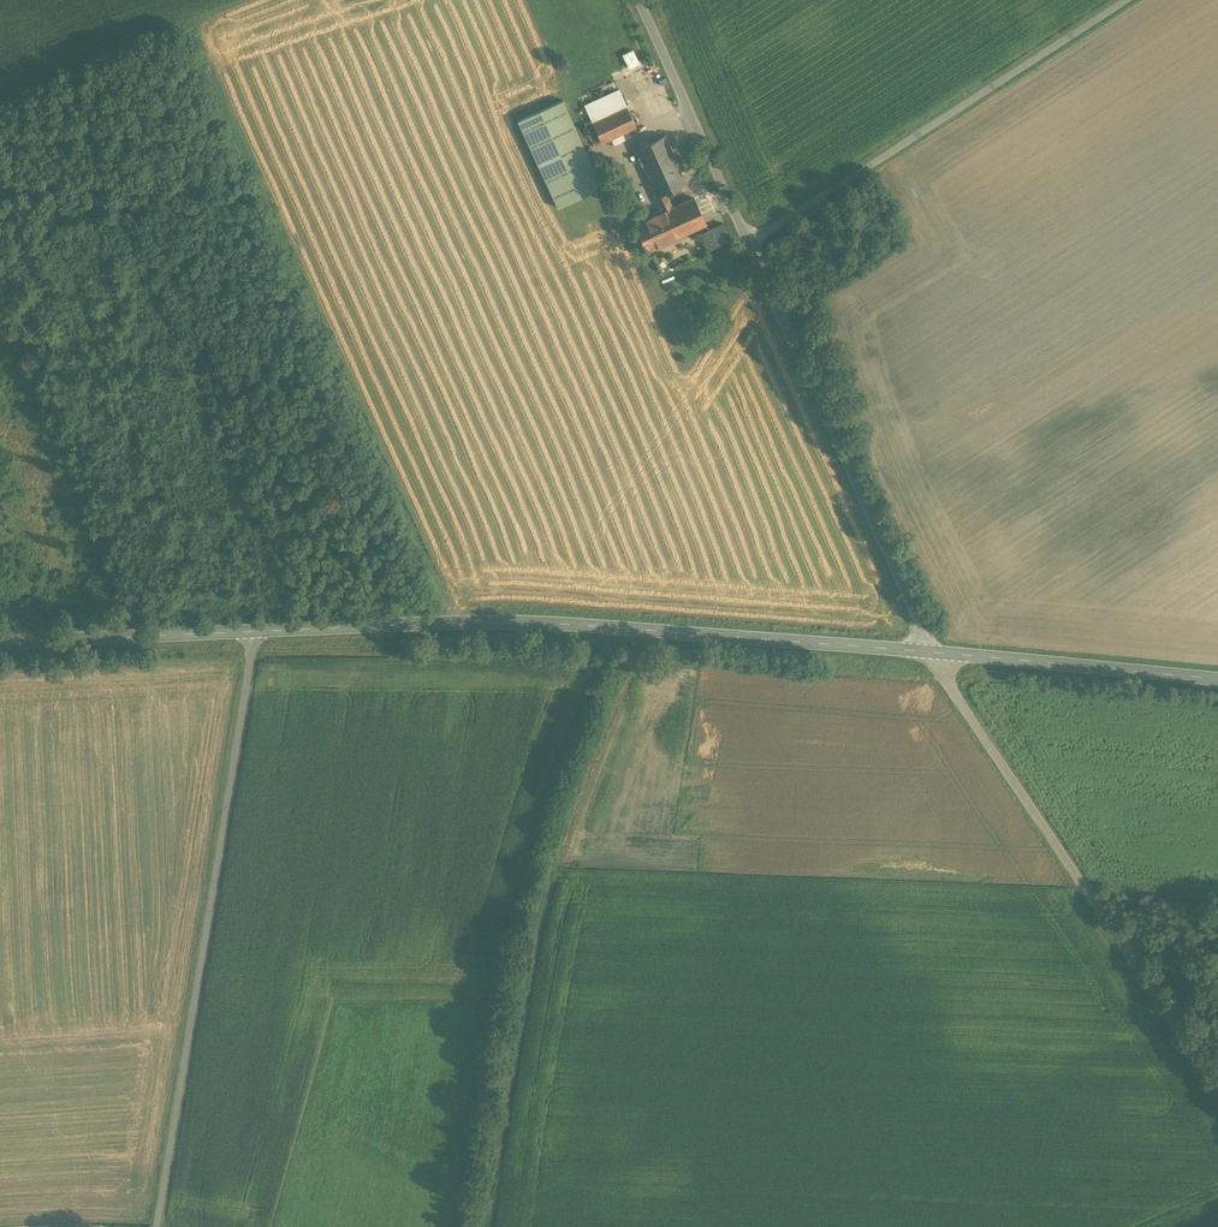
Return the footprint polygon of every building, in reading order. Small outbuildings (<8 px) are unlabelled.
[(618,84),(583,100),(601,140),(637,124),(618,84)] [(599,185),(560,98),(518,117),(557,204),(599,185)] [(663,130),(633,144),(657,196),(686,182),(663,130)] [(693,192),(633,222),(648,252),(709,222),(693,192)] [(699,231),(708,249),(729,238),(720,220),(699,231)]
